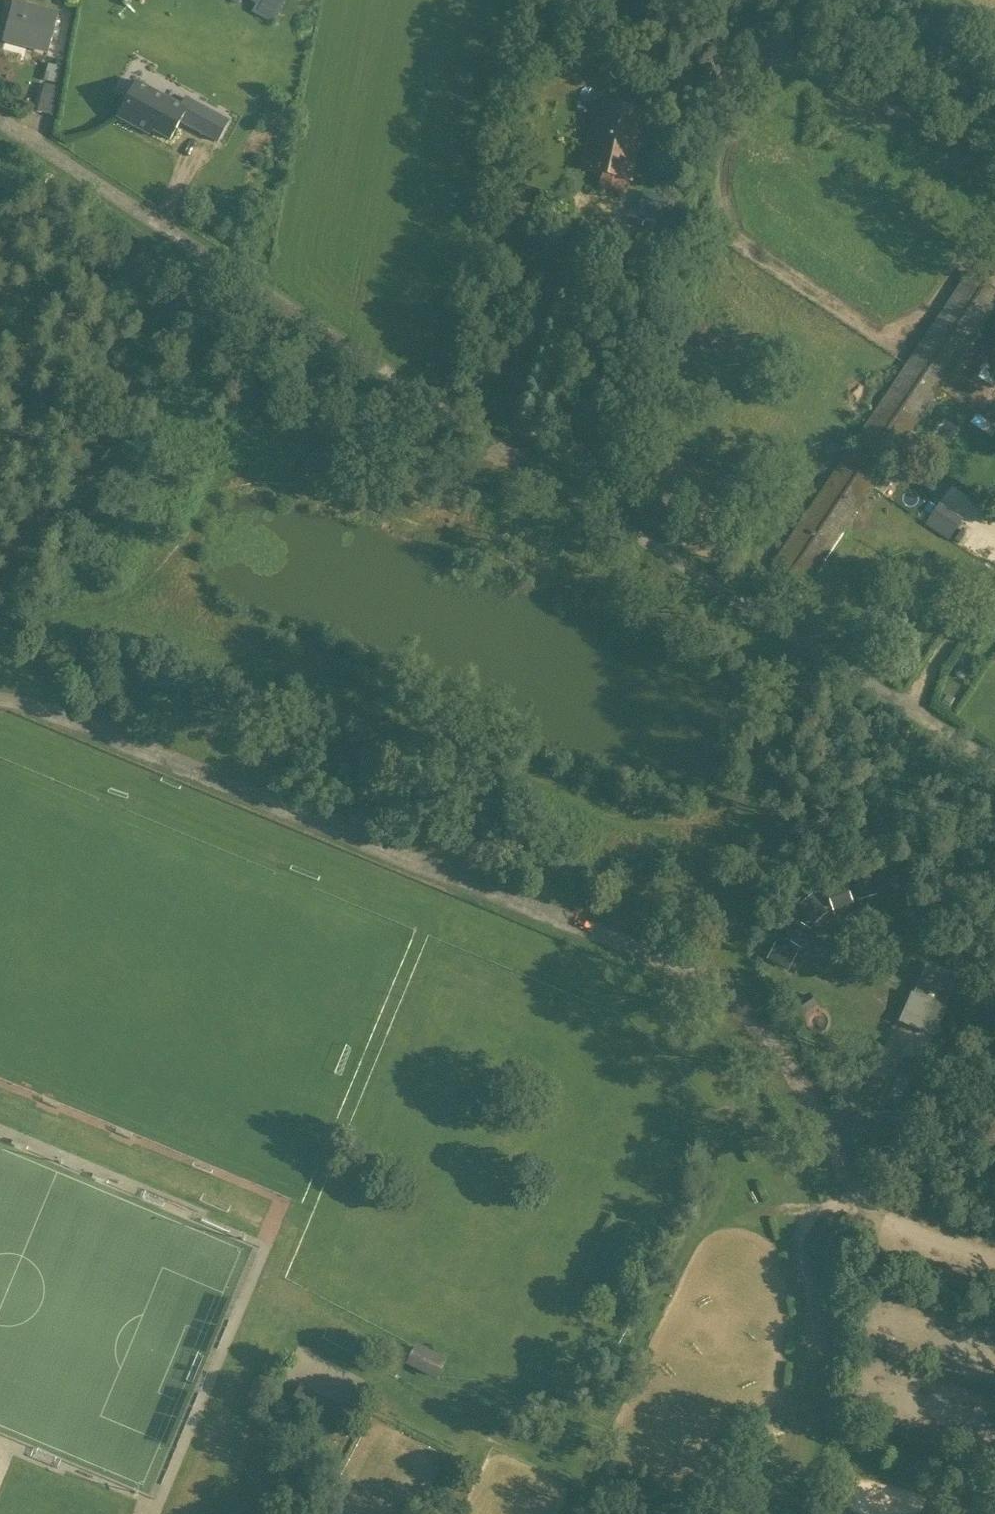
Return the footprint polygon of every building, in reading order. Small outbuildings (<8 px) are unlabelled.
[(285,0),(253,0),(259,3),(254,12),(273,22),(285,0)] [(58,15),(15,5),(6,38),(30,44),(29,48),(49,54),(58,15)] [(30,44),(6,38),(5,43),(29,48),(30,44)] [(61,73),(48,70),(45,86),(58,89),(61,73)] [(181,108),(137,83),(127,101),(117,120),(136,130),(140,125),(143,127),(158,135),(171,142),(181,123),(204,135),(215,115),(186,99),(181,108)] [(52,118),(58,89),(45,86),(38,115),(52,118)] [(777,93),(770,87),(758,105),(766,111),(777,93)] [(643,113),(601,103),(586,170),(599,174),(601,185),(609,186),(617,178),(629,180),(643,113)] [(217,142),(229,123),(215,115),(204,135),(217,142)] [(861,432),(894,454),(994,305),(994,289),(969,271),(861,432)] [(994,384),(994,367),(985,364),(980,379),(994,384)] [(886,467),(853,444),(772,564),(806,586),(886,467)] [(960,520),(940,506),(927,523),(948,538),(960,520)] [(853,879),(859,898),(874,892),(868,874),(853,879)] [(827,893),(833,908),(851,900),(845,885),(827,893)] [(799,906),(812,922),(824,911),(811,896),(799,906)] [(783,939),(797,946),(807,930),(793,921),(783,939)] [(768,959),(787,968),(793,954),(775,945),(768,959)] [(905,1013),(937,1026),(944,1010),(943,1009),(954,983),(925,970),(914,996),(912,996),(905,1013)] [(798,1003),(804,1013),(814,1006),(808,996),(798,1003)] [(937,1026),(905,1013),(900,1023),(932,1036),(937,1026)] [(418,1348),(409,1364),(436,1378),(444,1362),(418,1348)] [(318,1426),(314,1433),(329,1440),(332,1433),(318,1426)]
